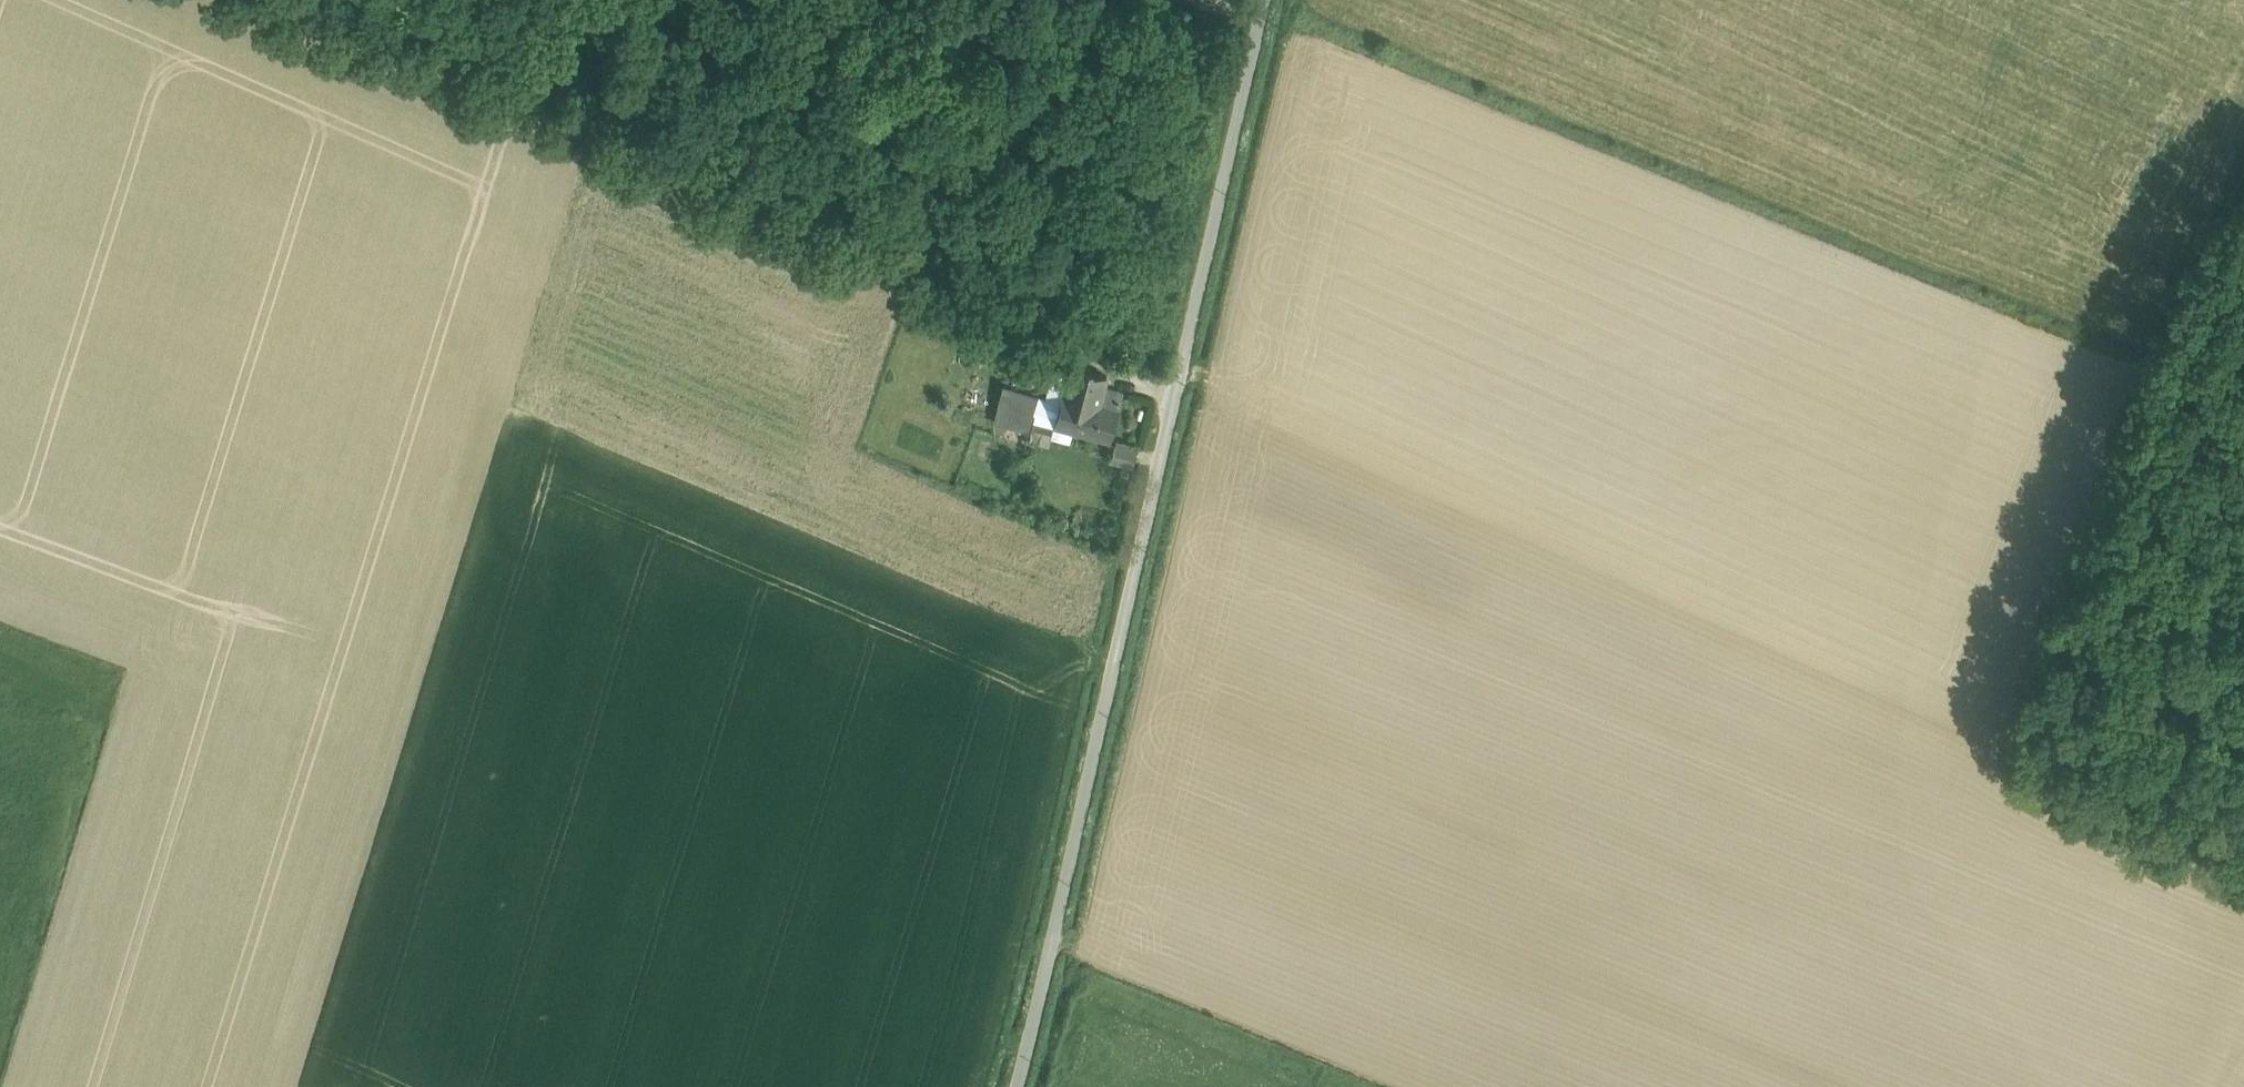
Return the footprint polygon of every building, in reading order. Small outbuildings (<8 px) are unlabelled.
[(1058,315),(1053,333),(1066,337),(1072,319),(1058,315)] [(1091,369),(1070,364),(1061,400),(1054,426),(1072,431),(1111,441),(1123,394),(1103,389),(1106,376),(1090,372),(1091,369)] [(1032,429),(1041,395),(1004,385),(994,422),(1031,432),(1032,429)] [(1054,426),(1061,400),(1041,395),(1032,429),(1047,432),(1049,425),(1054,426)] [(1032,429),(1031,432),(1032,432),(1030,439),(1049,444),(1051,437),(1070,441),(1072,431),(1054,426),(1049,425),(1047,432),(1032,429)] [(1115,461),(1137,464),(1140,444),(1118,440),(1115,461)]
